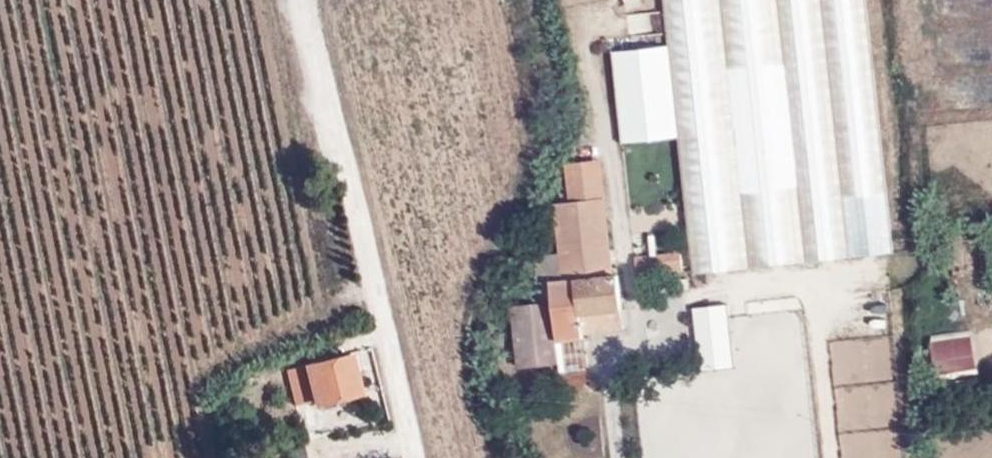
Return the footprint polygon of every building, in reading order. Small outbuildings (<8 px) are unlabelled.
[(668,44),(686,228),(690,270),(892,250),(865,0),(664,0),(668,44)] [(612,48),(631,233),(686,228),(668,44),(612,48)] [(567,160),(568,199),(604,196),(600,158),(567,160)] [(559,248),(534,251),(537,300),(551,298),(553,337),(559,336),(555,277),(610,271),(604,196),(568,199),(557,200),(559,248)] [(681,269),(680,242),(671,242),(671,249),(635,253),(636,272),(681,269)] [(620,306),(617,270),(610,271),(555,277),(559,336),(581,334),(581,327),(580,310),(620,306)] [(633,375),(641,457),(906,457),(888,286),(693,306),(698,366),(633,375)] [(504,365),(555,360),(553,337),(551,298),(537,300),(512,303),(513,340),(502,341),(504,365)] [(581,327),(621,324),(620,306),(580,310),(581,327)] [(931,336),(934,376),(976,373),(973,333),(931,336)] [(360,390),(351,350),(306,362),(313,395),(315,401),(360,390)] [(291,366),(298,398),(313,395),(306,362),(291,366)]
